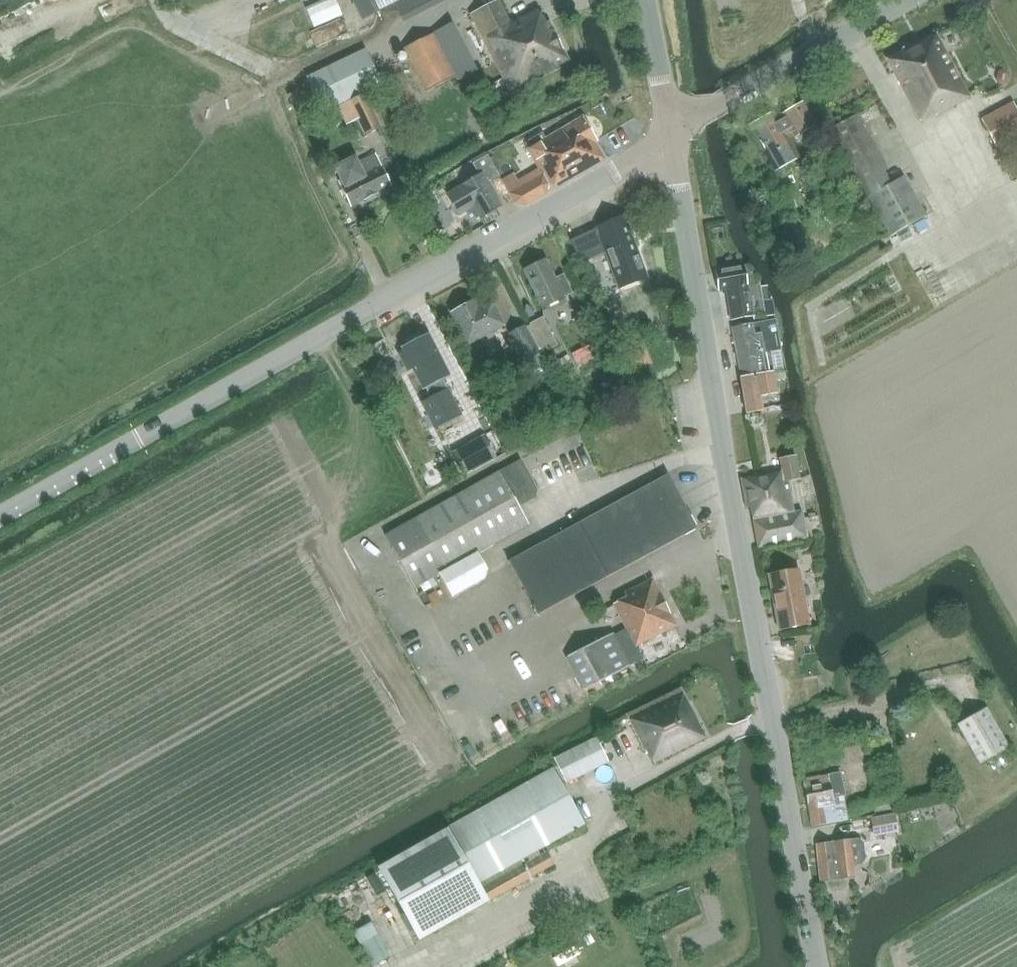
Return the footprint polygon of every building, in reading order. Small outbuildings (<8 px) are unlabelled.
[(104,0),(16,0),(0,7),(0,47),(104,0)] [(331,13),(326,0),(306,0),(294,5),(302,25),(331,13)] [(551,21),(547,22),(541,11),(536,13),(535,10),(510,23),(498,0),(470,14),(509,91),(570,61),(551,21)] [(426,92),(457,76),(435,33),(404,48),(426,92)] [(886,59),(894,73),(920,122),(970,95),(937,33),(886,59)] [(324,112),(365,94),(384,86),(366,49),(307,76),(324,112)] [(990,82),(1000,78),(995,65),(984,69),(990,82)] [(350,102),(366,136),(381,129),(365,94),(350,102)] [(795,138),(819,124),(805,101),(781,114),(783,117),(779,120),(774,111),(748,126),(775,172),(801,157),(787,134),(791,131),(795,138)] [(989,115),(982,119),(998,149),(1016,138),(1016,109),(1013,102),(989,115)] [(892,184),(891,183),(886,172),(888,170),(858,114),(830,129),(868,196),(892,184)] [(515,175),(504,182),(516,203),(528,205),(546,194),(550,184),(556,188),(605,158),(597,143),(598,142),(583,116),(546,138),(542,132),(525,142),(536,163),(535,163),(538,169),(518,180),(515,175)] [(392,187),(375,153),(335,173),(351,208),(392,187)] [(480,177),(447,196),(459,217),(474,208),(480,218),(502,206),(488,181),(500,175),(490,157),(474,166),(480,177)] [(890,235),(925,215),(903,176),(891,183),(892,184),(868,196),(867,196),(890,235)] [(597,228),(571,241),(581,263),(605,253),(610,263),(603,267),(611,290),(649,278),(625,215),(596,227),(597,228)] [(542,309),(572,293),(564,274),(556,278),(547,258),(523,270),(542,309)] [(732,320),(746,318),(764,315),(759,283),(727,288),(732,320)] [(765,318),(773,317),(771,302),(769,302),(767,288),(761,289),(765,315),(765,318)] [(476,299),(450,313),(467,346),(506,326),(492,298),(479,305),(476,299)] [(545,352),(558,345),(543,317),(530,324),(545,352)] [(738,339),(735,339),(741,375),(770,369),(763,332),(757,334),(755,323),(736,326),(738,339)] [(544,353),(545,352),(530,324),(509,334),(529,373),(549,362),(544,353)] [(406,341),(408,344),(401,347),(403,351),(398,353),(408,372),(413,370),(423,390),(426,389),(430,398),(421,402),(435,429),(461,415),(443,380),(450,376),(428,334),(421,337),(420,334),(406,341)] [(572,354),(578,366),(600,355),(594,343),(572,354)] [(741,378),(747,412),(765,410),(764,401),(778,398),(777,393),(778,393),(775,372),(741,378)] [(525,441),(517,423),(510,427),(511,430),(498,436),(505,450),(525,441)] [(484,435),(452,453),(465,475),(497,457),(484,435)] [(754,519),(795,512),(790,481),(802,479),(798,455),(779,458),(781,471),(742,479),(747,508),(751,507),(754,519)] [(520,460),(385,535),(415,589),(445,572),(457,595),(490,576),(493,568),(484,550),(530,525),(519,507),(535,499),(537,490),(520,460)] [(410,469),(418,486),(432,479),(425,463),(410,469)] [(538,615),(698,528),(669,474),(509,561),(538,615)] [(795,512),(754,519),(759,547),(809,538),(803,510),(795,512)] [(802,569),(770,575),(780,628),(812,622),(802,569)] [(616,634),(614,632),(566,657),(583,690),(636,662),(636,663),(643,659),(637,646),(677,626),(653,577),(610,601),(624,629),(616,634)] [(683,690),(627,715),(645,752),(647,750),(654,763),(707,737),(683,690)] [(987,707),(959,724),(981,763),(1010,747),(987,707)] [(597,737),(594,738),(554,758),(566,783),(609,762),(597,737)] [(480,882),(520,860),(529,855),(532,860),(527,862),(534,875),(554,863),(548,851),(540,855),(537,850),(586,823),(555,767),(449,826),(379,865),(420,938),(490,899),(480,882)] [(811,827),(848,819),(840,772),(803,779),(811,827)] [(870,818),(874,837),(898,832),(894,813),(870,818)] [(863,843),(861,841),(861,838),(815,844),(820,882),(856,877),(855,865),(861,864),(861,860),(865,859),(863,843)] [(480,882),(490,899),(529,878),(520,860),(480,882)] [(363,917),(343,925),(358,961),(378,953),(363,917)] [(541,944),(553,966),(574,954),(562,932),(541,944)]
